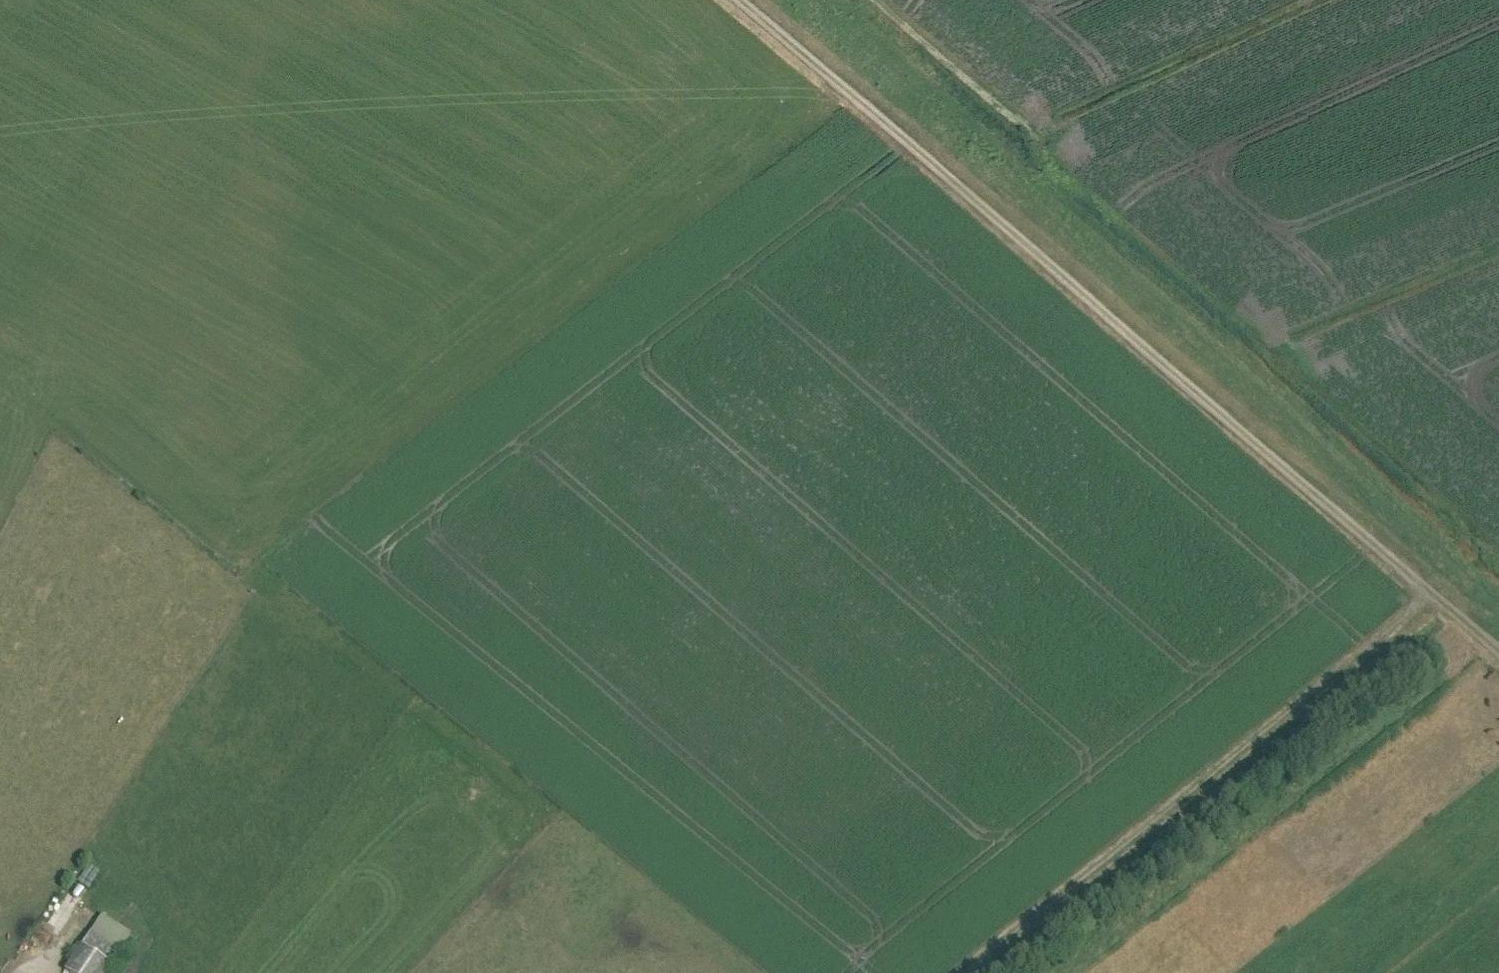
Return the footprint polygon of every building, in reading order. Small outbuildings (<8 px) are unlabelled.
[(119,954),(90,935),(65,972),(67,972),(106,972),(119,954)]
